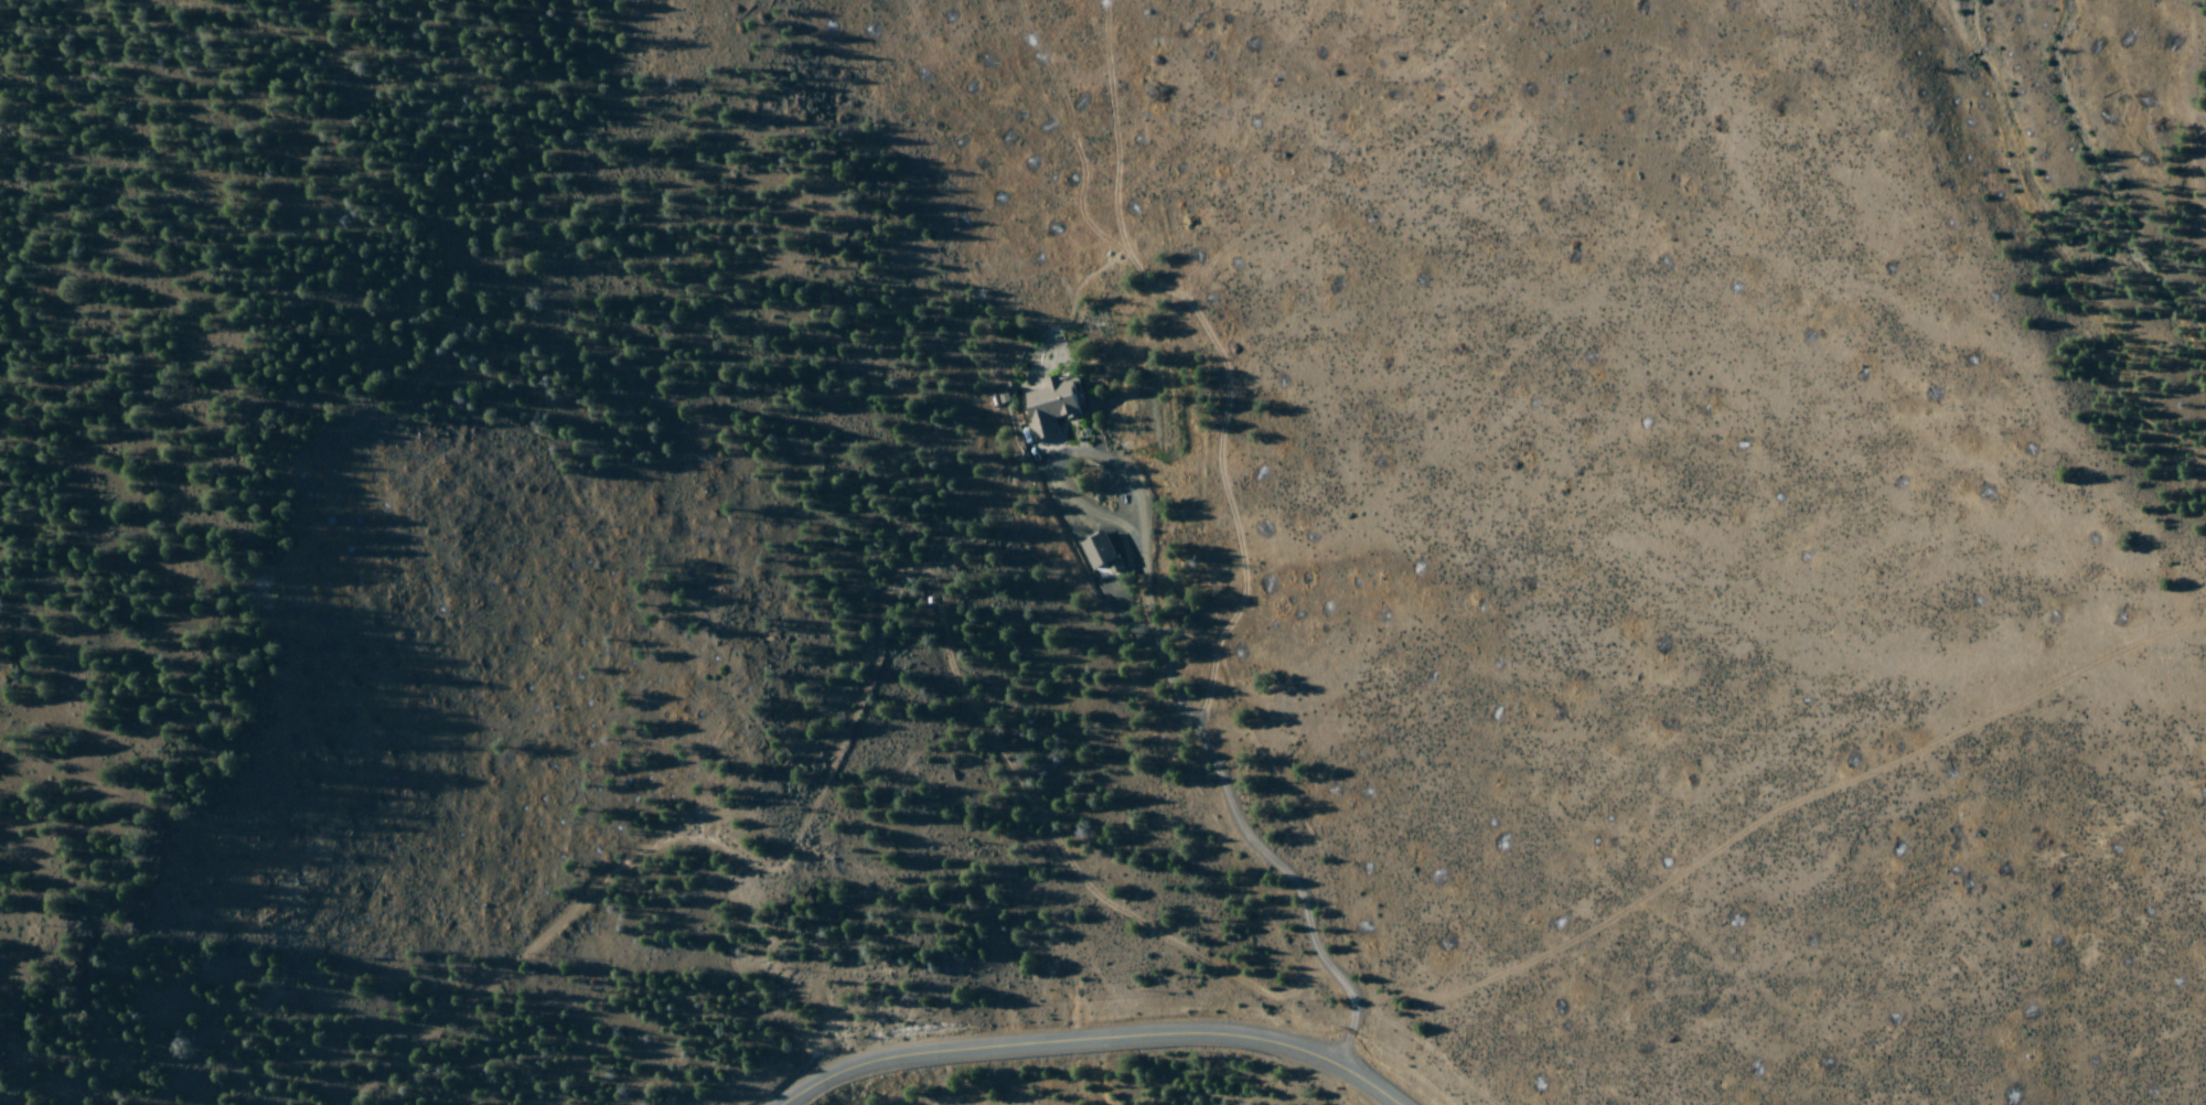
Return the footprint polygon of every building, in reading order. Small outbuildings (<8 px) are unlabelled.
[(1097,581),(1130,567),(1119,541),(1108,545),(1103,533),(1081,543),(1097,581)]
